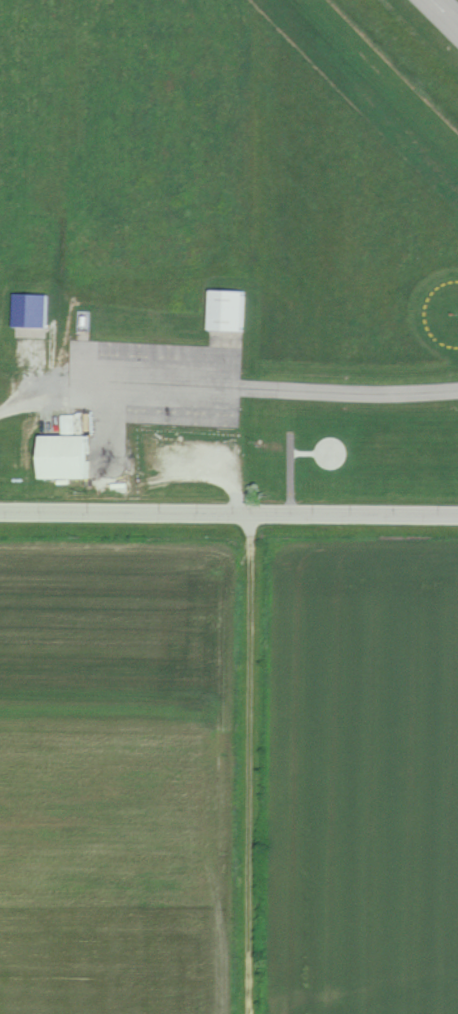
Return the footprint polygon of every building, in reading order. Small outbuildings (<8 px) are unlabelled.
[(250,290),(215,289),(214,329),(249,330),(250,290)] [(51,328),(52,294),(17,293),(16,327),(51,328)] [(64,434),(90,434),(91,414),(65,413),(64,434)] [(50,435),(49,478),(95,479),(96,436),(50,435)]
